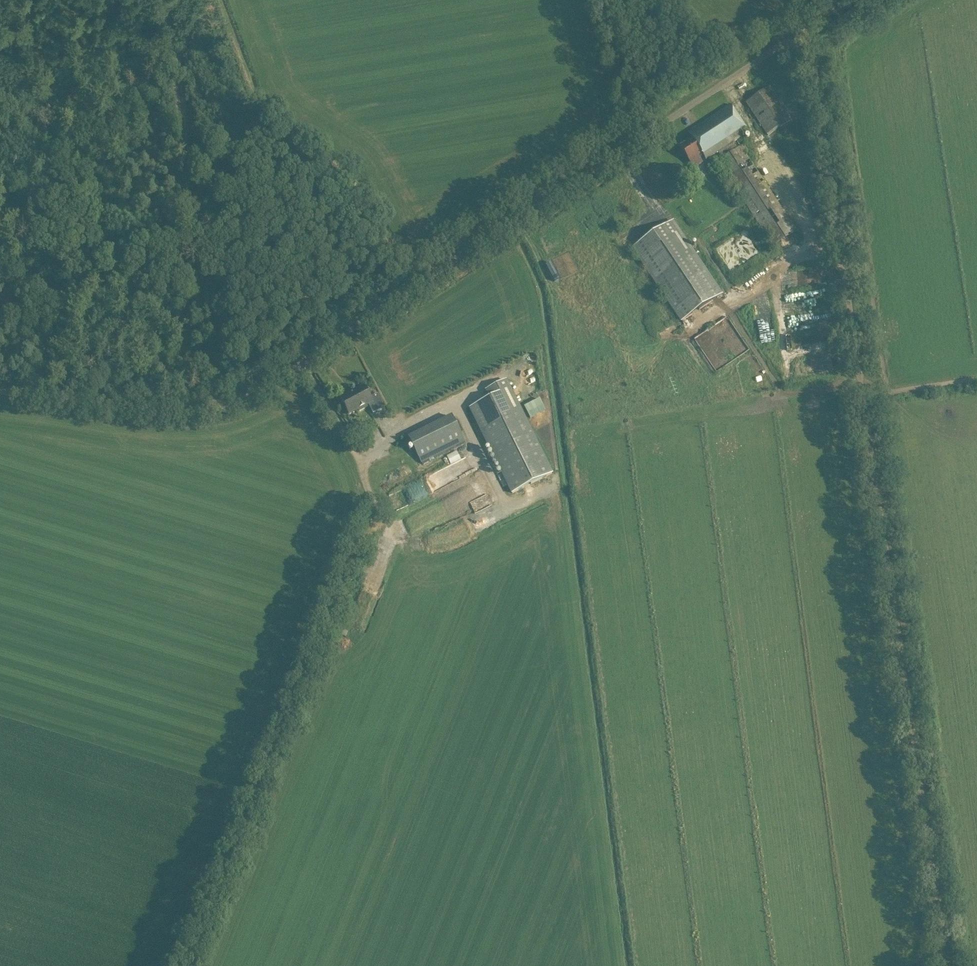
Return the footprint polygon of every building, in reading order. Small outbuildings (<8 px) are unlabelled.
[(745,102),(752,111),(768,135),(792,119),(769,86),(745,102)] [(680,146),(686,155),(694,167),(701,162),(697,156),(701,153),(706,159),(748,132),(729,104),(687,132),(691,138),(680,146)] [(740,146),(717,161),(774,247),(797,231),(745,152),(748,150),(743,144),(740,146)] [(632,247),(682,321),(721,294),(672,221),(632,247)] [(469,407),(474,416),(512,493),(551,473),(505,379),(485,389),(489,397),(469,407)] [(340,398),(348,414),(358,409),(358,411),(367,407),(366,405),(372,402),(363,385),(352,390),(353,392),(340,398)] [(525,405),(531,418),(547,411),(541,398),(525,405)] [(454,415),(409,436),(421,462),(466,442),(454,415)] [(447,455),(451,464),(461,459),(457,450),(447,455)] [(435,489),(469,473),(464,463),(430,480),(435,489)] [(465,503),(479,495),(475,489),(461,497),(465,503)] [(475,511),(491,504),(487,495),(471,501),(475,511)]
